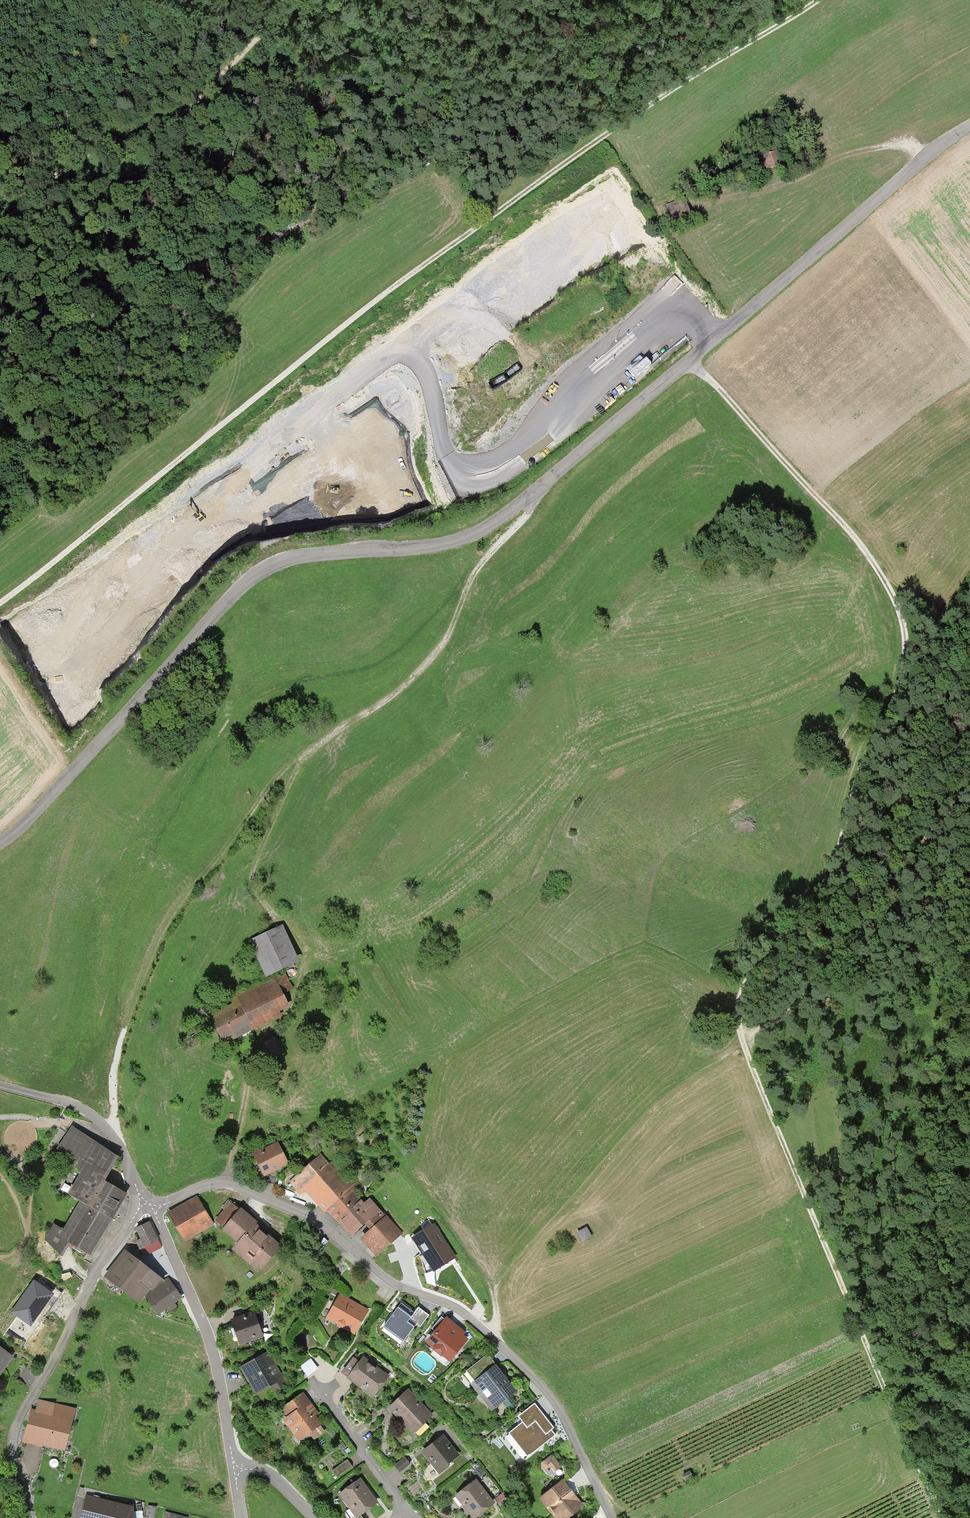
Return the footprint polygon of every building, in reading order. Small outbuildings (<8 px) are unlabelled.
[(762,156),(766,169),(780,164),(775,152),(762,156)] [(690,216),(681,198),(664,207),(673,224),(690,216)] [(249,940),(265,978),(275,973),(299,962),(283,925),(249,940)] [(279,1012),(289,1007),(283,995),(295,989),(286,972),(277,976),(275,973),(265,978),(231,995),(232,996),(228,998),(231,1004),(210,1015),(226,1047),(232,1044),(230,1041),(281,1016),(279,1012)] [(79,1202),(112,1221),(127,1195),(104,1183),(119,1157),(71,1127),(56,1151),(77,1164),(73,1171),(80,1175),(68,1195),(79,1202)] [(260,1148),(252,1152),(264,1176),(281,1167),(289,1164),(278,1142),(262,1151),(260,1148)] [(350,1180),(333,1160),(329,1164),(321,1154),(289,1181),(300,1195),(305,1191),(323,1213),(327,1209),(351,1237),(364,1225),(380,1211),(370,1199),(364,1204),(356,1195),(364,1188),(354,1177),(350,1180)] [(196,1197),(168,1214),(184,1241),(212,1224),(196,1197)] [(224,1229),(241,1209),(229,1198),(221,1207),(224,1210),(215,1221),(224,1229)] [(112,1221),(79,1202),(63,1230),(53,1224),(43,1244),(63,1256),(69,1246),(84,1254),(85,1252),(90,1257),(112,1221)] [(258,1223),(241,1209),(224,1229),(222,1231),(237,1244),(232,1250),(256,1269),(257,1267),(261,1270),(281,1245),(260,1228),(256,1224),(258,1223)] [(369,1231),(359,1239),(374,1257),(402,1233),(386,1216),(380,1211),(364,1225),(369,1231)] [(459,1258),(435,1222),(409,1239),(433,1275),(459,1258)] [(161,1248),(150,1223),(143,1226),(136,1229),(141,1239),(133,1243),(140,1258),(161,1248)] [(584,1228),(575,1233),(580,1243),(589,1238),(584,1228)] [(124,1251),(104,1277),(139,1304),(144,1296),(150,1288),(153,1291),(165,1282),(163,1281),(124,1251)] [(150,1288),(144,1296),(158,1316),(167,1310),(169,1312),(177,1307),(174,1304),(183,1298),(168,1277),(163,1281),(165,1282),(153,1291),(150,1288)] [(35,1280),(11,1311),(30,1326),(40,1313),(45,1316),(62,1293),(53,1286),(50,1291),(35,1280)] [(331,1288),(326,1296),(334,1302),(339,1294),(331,1288)] [(340,1297),(328,1319),(354,1333),(366,1311),(340,1297)] [(414,1313),(402,1304),(383,1328),(403,1343),(417,1325),(420,1328),(429,1316),(418,1308),(414,1313)] [(254,1312),(231,1321),(240,1345),(262,1337),(258,1325),(262,1323),(258,1313),(255,1315),(254,1312)] [(466,1333),(446,1317),(426,1343),(434,1349),(433,1351),(434,1352),(431,1355),(444,1365),(448,1360),(450,1362),(468,1340),(463,1336),(466,1333)] [(13,1357),(0,1348),(0,1375),(13,1357)] [(260,1356),(240,1368),(255,1395),(270,1387),(274,1393),(287,1386),(268,1352),(260,1356)] [(463,1374),(471,1385),(497,1365),(489,1355),(463,1374)] [(349,1378),(360,1363),(354,1359),(344,1373),(349,1378)] [(360,1363),(349,1378),(374,1396),(388,1378),(363,1359),(360,1363)] [(307,1378),(320,1373),(315,1360),(302,1365),(307,1378)] [(497,1365),(471,1385),(491,1411),(517,1391),(497,1365)] [(409,1392),(390,1409),(413,1433),(431,1416),(409,1392)] [(287,1418),(284,1421),(298,1441),(310,1433),(320,1426),(314,1417),(317,1414),(304,1395),(282,1411),(287,1418)] [(31,1410),(23,1443),(42,1447),(42,1445),(63,1450),(73,1410),(39,1401),(37,1411),(31,1410)] [(522,1423),(508,1434),(526,1457),(555,1435),(551,1431),(554,1428),(535,1403),(518,1417),(522,1423)] [(320,1426),(310,1433),(313,1439),(324,1431),(320,1426)] [(444,1438),(424,1453),(440,1473),(459,1458),(444,1438)] [(552,1455),(541,1463),(550,1475),(561,1467),(552,1455)] [(404,1459),(395,1466),(400,1472),(409,1465),(404,1459)] [(347,1462),(332,1472),(336,1477),(350,1467),(347,1462)] [(11,1473),(2,1475),(4,1486),(13,1484),(11,1473)] [(687,1473),(681,1477),(683,1482),(690,1478),(687,1473)] [(359,1480),(340,1494),(357,1517),(377,1502),(359,1480)] [(456,1497),(473,1517),(475,1517),(494,1503),(476,1481),(456,1497)] [(540,1499),(554,1517),(567,1517),(583,1506),(573,1493),(563,1481),(540,1499)] [(504,1492),(494,1499),(500,1507),(510,1500),(504,1492)] [(85,1495),(80,1517),(135,1517),(133,1508),(85,1495)] [(145,1517),(154,1517),(156,1508),(147,1507),(145,1517)]
